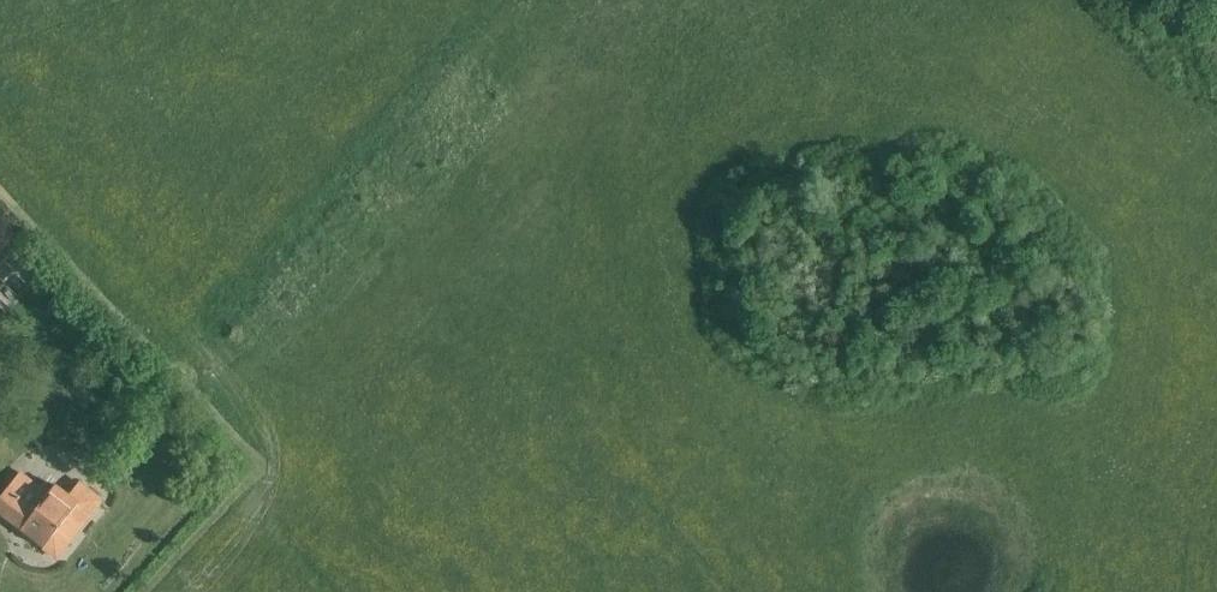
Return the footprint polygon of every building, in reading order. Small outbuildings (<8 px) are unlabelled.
[(17,233),(0,216),(0,250),(17,233)] [(86,493),(76,486),(68,496),(55,486),(42,502),(17,483),(11,492),(8,490),(0,501),(0,515),(43,549),(86,493)]
